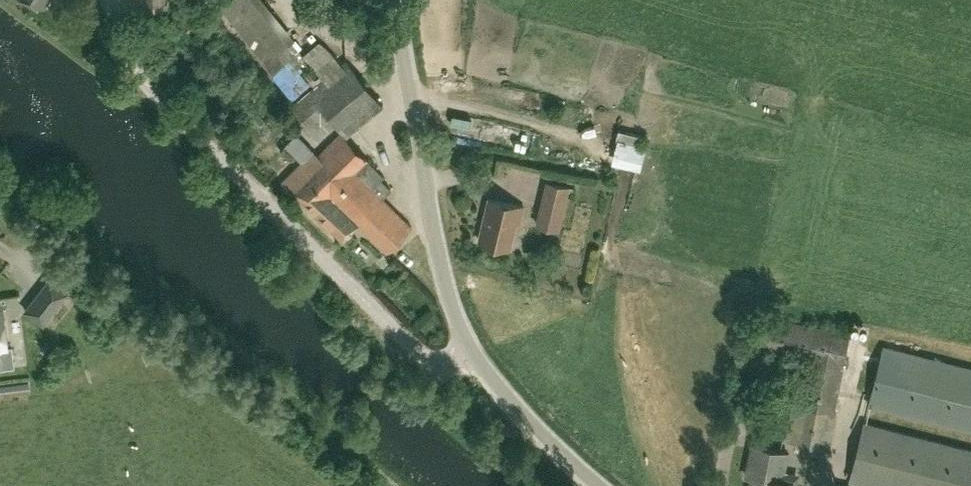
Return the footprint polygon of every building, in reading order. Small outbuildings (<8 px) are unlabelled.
[(169,9),(168,0),(147,0),(148,10),(169,9)] [(383,104),(346,60),(341,64),(320,40),(304,53),(314,66),(303,75),(307,81),(308,80),(313,86),(309,90),(302,81),(296,73),(309,62),(307,60),(293,41),(296,39),(265,0),(229,0),(222,6),(295,102),(289,107),(317,141),(337,123),(341,128),(350,120),(356,127),(383,104)] [(385,176),(371,161),(372,161),(342,132),(302,172),(298,168),(285,181),(344,239),(359,225),(387,253),(413,227),(384,198),(392,189),(382,179),(385,176)] [(560,231),(571,188),(549,182),(539,225),(560,231)] [(521,224),(525,207),(491,199),(480,241),(511,249),(517,223),(521,224)] [(25,310),(43,324),(68,292),(50,278),(25,310)] [(804,406),(798,441),(823,446),(830,411),(833,412),(849,333),(760,316),(754,349),(809,360),(801,402),(801,405),(804,406)] [(948,364),(948,363),(890,350),(885,373),(897,375),(894,389),(883,387),(879,406),(894,410),(898,392),(909,394),(904,415),(970,429),(970,369),(948,364)] [(801,405),(801,402),(792,400),(785,438),(798,441),(804,406),(801,405)] [(941,438),(937,468),(920,465),(917,484),(928,485),(970,485),(970,442),(941,438)] [(794,475),(782,473),(786,452),(753,445),(747,477),(752,478),(751,485),(792,485),(794,475)]
